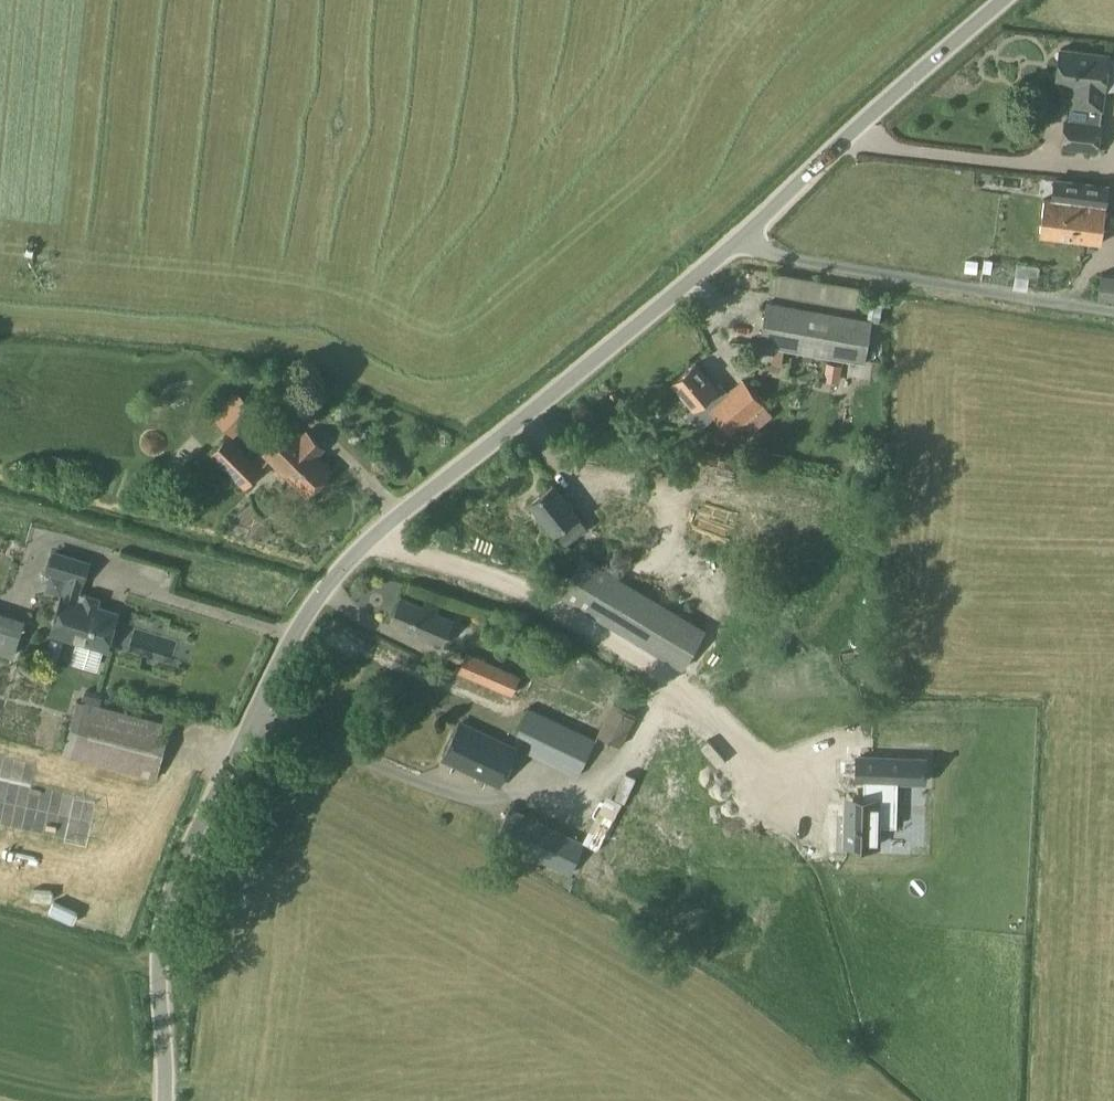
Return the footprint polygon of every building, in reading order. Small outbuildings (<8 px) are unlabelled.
[(1070,105),(1102,109),(1108,54),(1060,49),(1056,84),(1072,86),(1070,105)] [(1101,124),(1065,119),(1062,146),(1097,150),(1101,124)] [(1084,212),(1104,215),(1108,186),(1055,179),(1052,199),(1085,203),(1084,212)] [(1085,203),(1052,199),(1044,198),(1039,236),(1101,243),(1104,215),(1084,212),(1085,203)] [(813,274),(813,275),(768,266),(764,287),(832,301),(836,279),(813,274)] [(1100,272),(1098,296),(1113,298),(1113,273),(1100,272)] [(872,319),(766,301),(759,344),(864,362),(872,319)] [(839,383),(842,364),(826,362),(823,381),(839,383)] [(714,386),(696,363),(672,383),(693,408),(686,413),(699,428),(716,416),(731,434),(765,405),(743,377),(727,391),(720,381),(714,386)] [(290,426),(263,453),(306,496),(333,469),(314,450),(320,444),(306,430),(300,436),(290,426)] [(264,468),(238,443),(228,433),(209,453),(244,488),(264,468)] [(576,515),(553,485),(530,502),(554,533),(554,532),(564,545),(587,528),(577,515),(576,515)] [(605,490),(585,541),(634,560),(654,509),(605,490)] [(0,542),(0,545),(17,551),(20,542),(2,537),(0,542)] [(69,576),(52,632),(105,648),(116,612),(84,603),(87,594),(79,592),(88,562),(54,551),(48,570),(69,576)] [(706,629),(584,556),(560,595),(682,668),(706,629)] [(390,621),(441,643),(452,618),(400,596),(390,621)] [(23,625),(0,618),(0,650),(13,654),(23,625)] [(466,651),(457,671),(512,694),(521,674),(466,651)] [(63,751),(158,776),(171,725),(76,699),(63,751)] [(593,733),(617,742),(629,707),(605,699),(593,733)] [(528,752),(577,775),(595,738),(530,706),(517,733),(533,740),(528,752)] [(754,778),(769,742),(699,712),(691,732),(657,718),(598,853),(679,888),(699,843),(700,843),(732,768),(754,778)] [(498,785),(516,748),(460,722),(443,758),(498,785)] [(927,753),(855,751),(854,779),(926,782),(927,753)] [(883,794),(843,793),(842,845),(881,846),(883,794)] [(573,857),(581,828),(515,809),(507,839),(573,857)]
